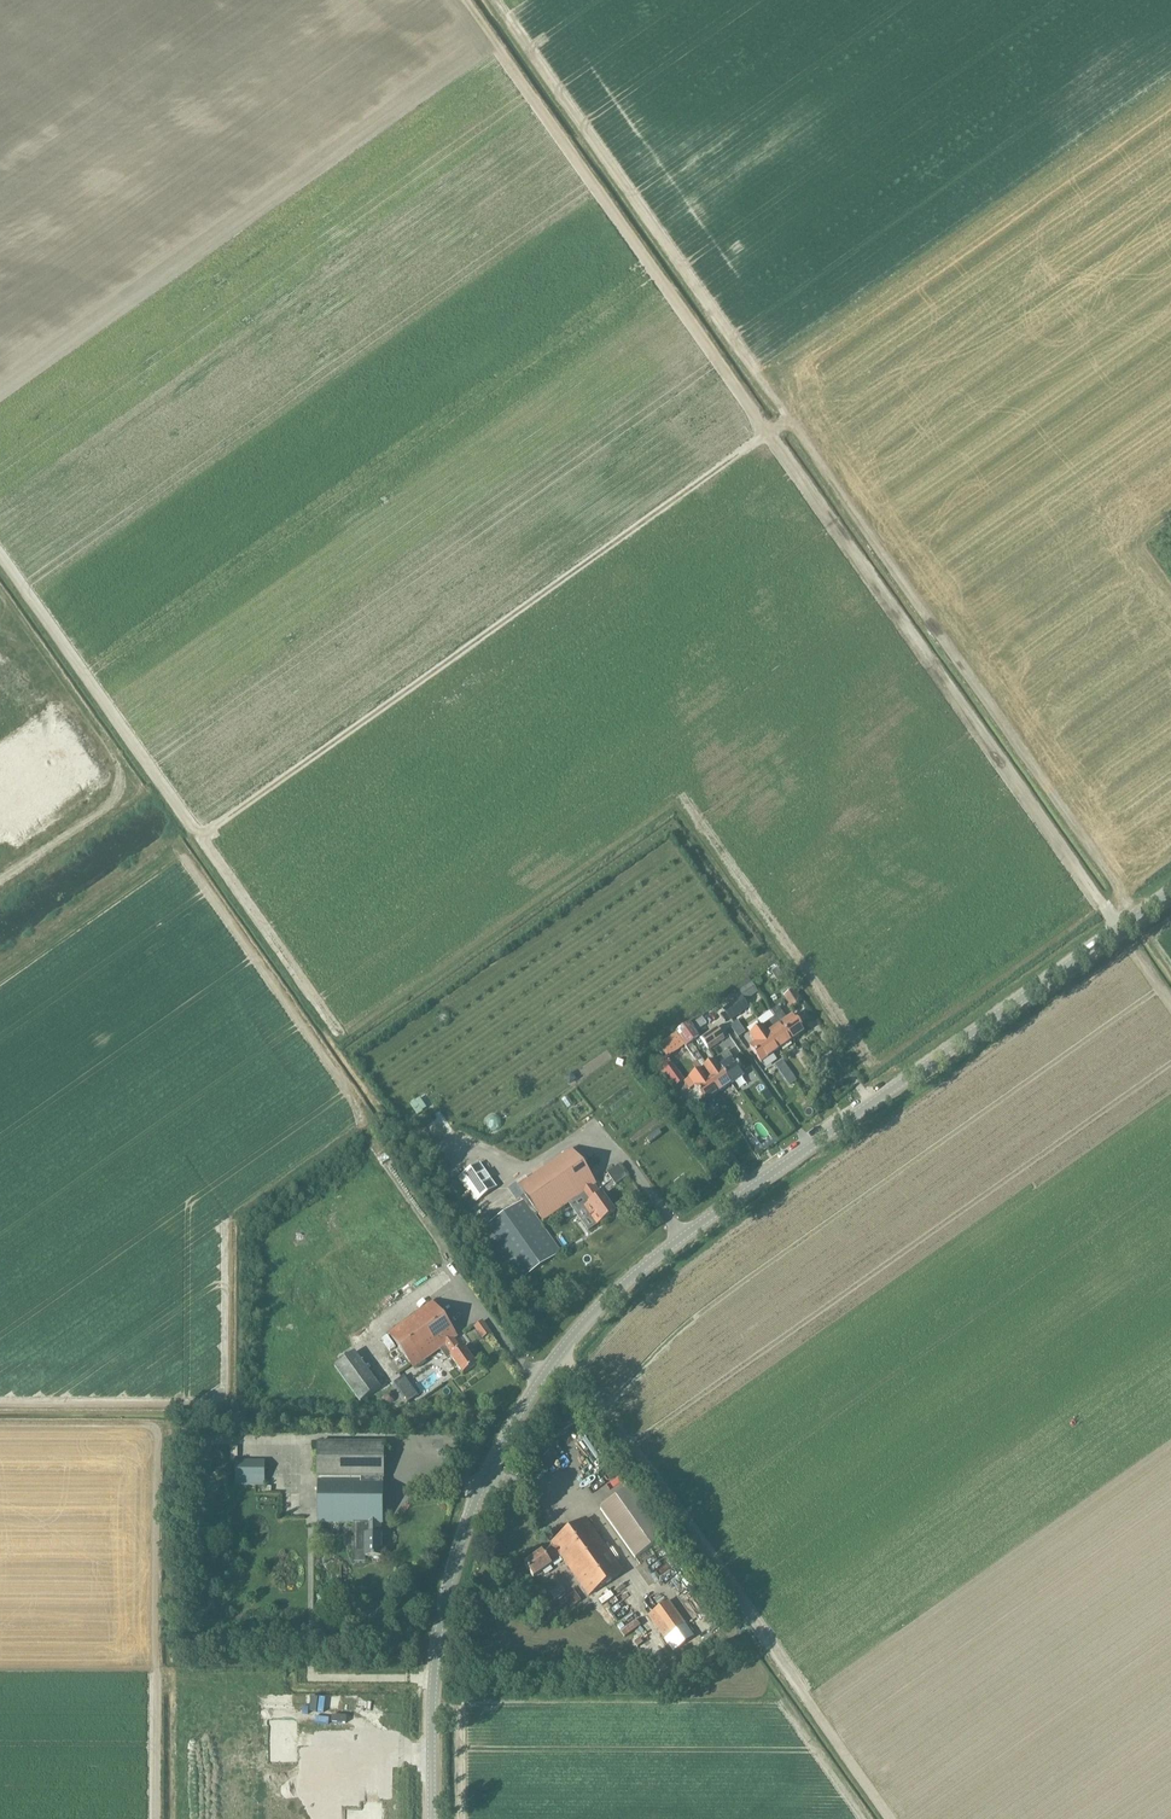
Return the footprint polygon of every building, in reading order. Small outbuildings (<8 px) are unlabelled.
[(738,992),(745,1001),(757,992),(751,983),(738,992)] [(783,996),(792,1008),(802,1001),(793,989),(783,996)] [(727,1009),(732,1015),(747,1004),(743,998),(727,1009)] [(805,1031),(793,1015),(787,1020),(778,1007),(771,1011),(775,1017),(792,1041),(805,1031)] [(779,1050),(792,1041),(775,1017),(768,1021),(768,1022),(762,1026),(779,1050)] [(659,1036),(669,1048),(682,1038),(672,1025),(659,1036)] [(761,1062),(779,1050),(762,1026),(750,1035),(755,1042),(749,1046),(761,1062)] [(700,1039),(708,1050),(723,1039),(715,1028),(700,1039)] [(696,1062),(701,1059),(691,1042),(686,1045),(696,1062)] [(714,1060),(731,1084),(744,1074),(727,1051),(714,1060)] [(701,1069),(718,1093),(731,1084),(714,1060),(701,1069)] [(663,1068),(673,1082),(682,1076),(673,1062),(663,1068)] [(686,1080),(683,1081),(689,1090),(694,1086),(705,1102),(718,1093),(701,1069),(686,1079),(686,1080)] [(571,1149),(518,1186),(524,1195),(537,1212),(543,1221),(569,1203),(588,1230),(596,1225),(614,1212),(601,1194),(599,1191),(597,1192),(592,1186),(595,1184),(571,1149)] [(480,1162),(479,1163),(460,1175),(458,1177),(475,1202),(497,1187),(480,1162)] [(615,1184),(627,1176),(619,1164),(607,1172),(615,1184)] [(522,1200),(482,1228),(519,1281),(561,1252),(534,1214),(537,1212),(524,1195),(521,1197),(522,1200)] [(463,1373),(476,1364),(463,1346),(461,1347),(454,1338),(457,1336),(432,1301),(388,1332),(413,1367),(445,1344),(452,1354),(450,1355),(463,1373)] [(354,1353),(335,1367),(360,1403),(380,1389),(354,1353)] [(403,1376),(394,1383),(407,1401),(416,1395),(403,1376)] [(318,1442),(318,1478),(360,1478),(360,1480),(318,1480),(318,1523),(354,1523),(361,1523),(368,1523),(368,1536),(365,1536),(365,1557),(381,1557),(381,1535),(379,1535),(379,1523),(382,1523),(382,1480),(383,1443),(318,1442)] [(235,1460),(235,1485),(265,1486),(265,1460),(235,1460)] [(593,1484),(603,1479),(600,1473),(590,1479),(593,1484)] [(632,1487),(600,1508),(635,1559),(667,1537),(632,1487)] [(172,1488),(162,1489),(163,1498),(173,1497),(172,1488)] [(588,1596),(623,1571),(587,1518),(551,1543),(553,1546),(544,1553),(542,1550),(524,1563),(533,1576),(551,1564),(550,1562),(560,1555),(588,1596)] [(677,1643),(689,1635),(683,1626),(685,1625),(668,1600),(647,1615),(664,1639),(671,1635),(677,1643)] [(270,1721),(270,1761),(295,1761),(295,1721),(270,1721)] [(380,1803),(363,1803),(363,1811),(347,1811),(347,1818),(380,1818),(380,1803)]
